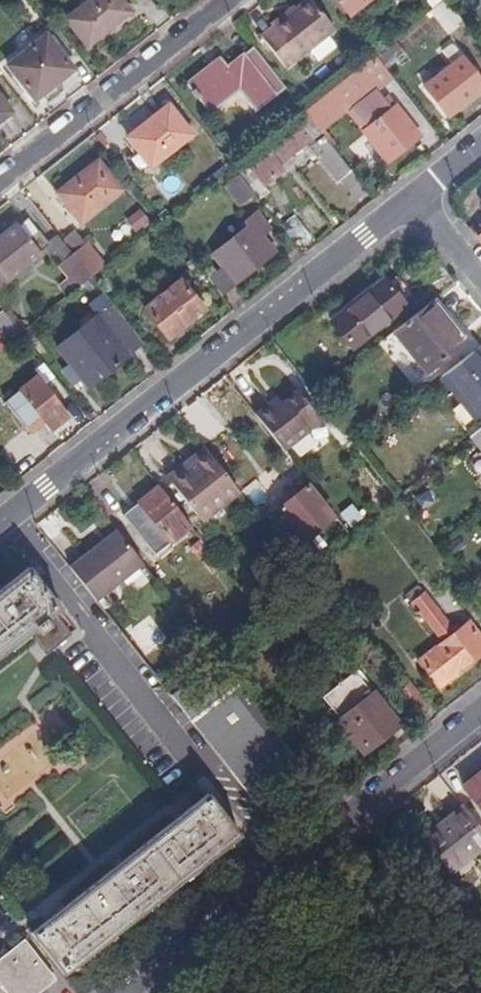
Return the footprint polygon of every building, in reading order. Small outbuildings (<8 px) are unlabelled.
[(60,17),(83,46),(127,12),(118,0),(82,0),(60,17)] [(340,16),(361,0),(327,0),(340,16)] [(443,0),(439,0),(426,11),(444,33),(460,22),(443,0)] [(332,33),(309,3),(296,12),(294,10),(270,28),(272,31),(260,41),(285,71),(332,33)] [(450,42),(426,11),(411,22),(436,54),(450,42)] [(69,70),(42,34),(3,64),(31,99),(69,70)] [(411,57),(396,40),(376,57),(386,69),(397,60),(401,65),(411,57)] [(449,45),(439,53),(450,65),(433,78),(455,107),(480,88),(480,85),(449,45)] [(284,90),(252,50),(227,70),(219,61),(186,87),(209,116),(228,101),(245,121),(284,90)] [(370,54),(300,110),(316,130),(343,108),(361,130),(385,160),(416,136),(392,106),(379,90),(391,80),(386,73),(370,54)] [(0,101),(0,117),(8,111),(0,101)] [(189,138),(165,109),(125,141),(149,170),(189,138)] [(301,131),(294,122),(242,163),(259,185),(261,183),(279,170),(274,163),(311,135),(306,128),(301,131)] [(337,178),(348,170),(320,135),(307,145),(335,180),(337,178)] [(118,194),(95,163),(55,196),(78,225),(118,194)] [(259,185),(242,163),(233,170),(236,173),(251,193),(256,200),(268,191),(261,183),(259,185)] [(366,192),(348,170),(337,178),(354,199),(357,199),(366,192)] [(237,204),(251,193),(236,173),(222,184),(237,204)] [(251,222),(209,255),(219,268),(231,283),(273,250),(260,233),(267,227),(253,208),(245,214),(251,222)] [(138,209),(122,220),(131,233),(147,222),(138,209)] [(294,215),(280,226),(296,245),(310,234),(294,215)] [(0,238),(0,288),(42,254),(49,249),(44,244),(25,220),(15,228),(14,227),(0,238)] [(60,241),(70,254),(84,244),(73,230),(60,241)] [(63,260),(70,254),(60,241),(55,235),(44,244),(49,249),(42,254),(43,256),(47,254),(58,255),(63,260)] [(89,277),(102,266),(84,244),(70,254),(89,277)] [(80,284),(89,277),(70,254),(63,260),(56,265),(67,279),(75,288),(80,284)] [(234,287),(231,283),(219,268),(206,278),(221,297),(234,287)] [(95,285),(89,277),(80,284),(86,292),(95,285)] [(399,278),(389,285),(403,302),(412,294),(399,278)] [(66,295),(75,288),(67,279),(58,285),(66,295)] [(197,310),(175,281),(139,309),(162,338),(197,310)] [(403,302),(389,285),(386,281),(334,322),(354,347),(407,306),(403,302)] [(446,324),(428,302),(393,330),(424,369),(464,338),(450,321),(446,324)] [(140,342),(110,304),(55,348),(68,365),(61,371),(73,387),(81,381),(85,386),(140,342)] [(11,309),(3,315),(18,333),(26,327),(11,309)] [(18,333),(3,315),(0,311),(0,339),(4,344),(18,333)] [(473,351),(443,375),(474,413),(480,407),(480,361),(473,351)] [(66,414),(35,375),(0,402),(20,427),(37,415),(49,429),(66,414)] [(266,394),(250,406),(277,440),(316,410),(293,381),(278,392),(270,398),(266,394)] [(270,398),(278,392),(274,388),(266,394),(270,398)] [(240,489),(207,447),(193,458),(196,462),(172,479),(203,517),(240,489)] [(196,462),(193,458),(169,476),(172,479),(196,462)] [(330,514),(306,482),(276,506),(300,538),(330,514)] [(180,510),(160,485),(124,513),(144,538),(180,510)] [(421,487),(413,501),(428,510),(437,496),(421,487)] [(118,527),(101,540),(105,545),(122,532),(118,527)] [(101,540),(71,564),(96,597),(144,560),(122,532),(105,545),(101,540)] [(460,537),(449,545),(454,552),(465,544),(460,537)] [(292,556),(301,568),(318,554),(308,544),(292,556)] [(32,633),(47,653),(73,633),(58,613),(64,607),(32,568),(0,593),(0,658),(32,633)] [(425,583),(412,594),(445,635),(422,654),(441,679),(480,647),(480,626),(471,614),(458,624),(425,583)] [(391,718),(351,669),(320,693),(362,746),(381,732),(378,728),(391,718)] [(283,783),(304,767),(238,681),(194,714),(248,784),(261,800),(283,783)] [(430,705),(411,681),(401,688),(420,712),(430,705)] [(85,758),(59,711),(0,744),(0,806),(85,758)] [(464,785),(480,807),(480,771),(464,785)] [(206,790),(27,932),(59,972),(240,832),(206,790)] [(463,806),(425,837),(452,871),(480,848),(480,830),(463,806)] [(24,943),(0,962),(0,978),(12,992),(25,992),(49,974),(24,943)]
